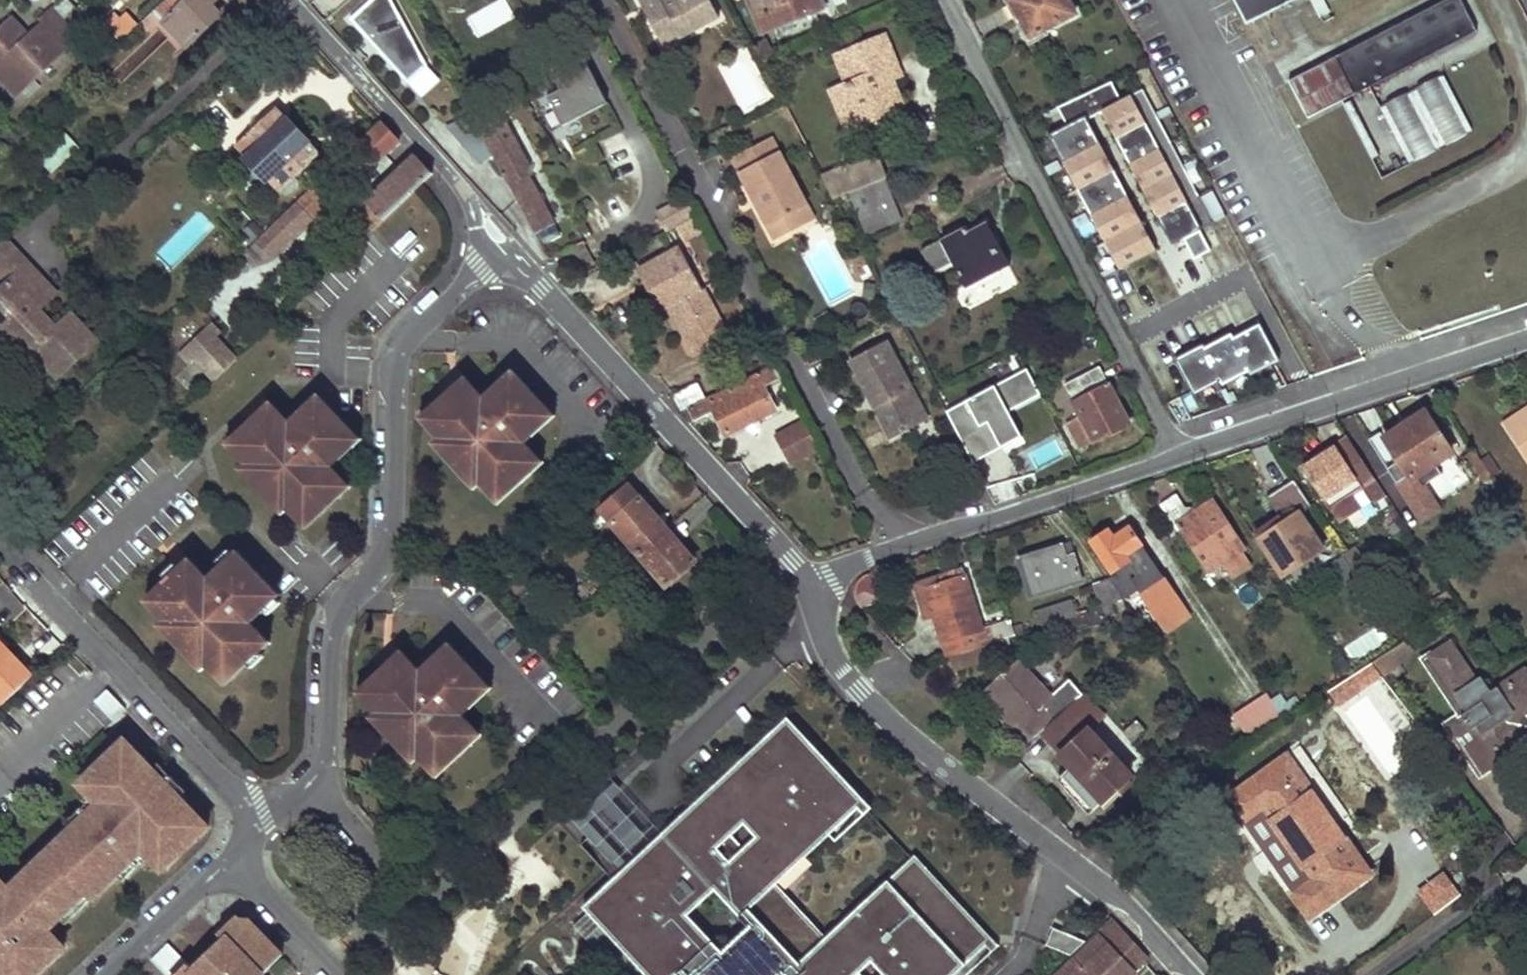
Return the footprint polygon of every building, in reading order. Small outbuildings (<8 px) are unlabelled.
[(151,11),(185,46),(219,15),(209,5),(215,0),(163,0),(151,11)] [(442,80),(396,26),(407,18),(392,0),(362,0),(345,15),(418,100),(442,80)] [(653,11),(648,0),(639,0),(647,15),(653,11)] [(706,25),(693,0),(648,0),(653,11),(647,15),(664,47),(706,25)] [(706,25),(719,18),(710,0),(693,0),(706,25)] [(822,9),(818,0),(747,0),(761,34),(822,9)] [(1022,23),(1029,19),(1037,35),(1074,15),(1066,0),(1010,0),(1022,23)] [(1296,0),(1234,0),(1248,26),(1296,0)] [(1447,146),(1467,135),(1466,134),(1472,131),(1444,76),(1438,79),(1437,78),(1417,88),(1418,89),(1407,95),(1406,94),(1386,104),(1387,106),(1381,109),(1370,88),(1478,32),(1461,0),(1447,0),(1288,82),(1308,120),(1342,102),(1382,179),(1436,152),(1435,150),(1446,145),(1447,146)] [(1316,18),(1328,12),(1323,0),(1308,0),(1316,18)] [(0,27),(0,69),(7,76),(1,82),(17,98),(80,38),(51,8),(39,19),(41,22),(52,33),(34,50),(23,39),(29,33),(12,16),(0,27)] [(1029,19),(1022,23),(1030,38),(1037,35),(1029,19)] [(52,33),(41,22),(29,33),(23,39),(34,50),(52,33)] [(862,105),(868,122),(904,107),(893,79),(889,68),(897,65),(885,36),(840,54),(852,82),(847,84),(836,88),(846,112),(862,105)] [(754,46),(759,56),(772,50),(767,40),(754,46)] [(766,68),(778,62),(772,50),(759,56),(766,68)] [(835,56),(847,84),(852,82),(840,54),(835,56)] [(889,68),(893,79),(902,75),(897,65),(889,68)] [(552,92),(566,119),(595,104),(581,77),(552,92)] [(847,130),(868,122),(862,105),(846,112),(836,88),(831,91),(847,130)] [(483,95),(464,105),(469,114),(488,104),(483,95)] [(276,108),(235,147),(278,193),(320,154),(307,141),(299,148),(282,129),(289,122),(276,108)] [(495,113),(475,125),(507,183),(515,198),(532,230),(533,233),(553,223),(528,176),(530,169),(507,126),(503,128),(495,113)] [(1091,160),(1127,143),(1114,115),(1078,132),(1091,160)] [(299,148),(307,141),(289,122),(282,129),(299,148)] [(356,165),(363,159),(372,169),(401,143),(382,123),(354,149),(354,148),(347,154),(356,165)] [(79,149),(67,135),(38,159),(50,174),(79,149)] [(774,240),(794,230),(787,217),(807,205),(772,138),(732,159),(774,240)] [(415,155),(341,225),(358,244),(372,231),(425,180),(432,174),(415,155)] [(850,193),(885,179),(876,155),(822,176),(834,198),(850,193)] [(885,179),(850,193),(866,235),(902,221),(885,179)] [(515,198),(507,183),(490,192),(498,209),(515,198)] [(314,222),(336,202),(316,184),(296,202),(296,203),(312,219),(314,222)] [(532,230),(515,198),(498,209),(496,211),(520,238),(532,230)] [(668,231),(695,216),(686,198),(658,212),(668,231)] [(272,257),(312,219),(296,203),(256,240),(256,241),(267,252),(272,257)] [(794,230),(814,219),(807,205),(787,217),(794,230)] [(984,225),(996,249),(998,247),(986,224),(984,225)] [(1009,266),(999,247),(998,247),(996,249),(984,225),(968,234),(966,228),(922,252),(933,273),(953,263),(966,289),(1009,266)] [(685,241),(677,227),(666,233),(674,247),(685,241)] [(21,257),(5,239),(0,244),(0,277),(21,257)] [(248,249),(258,260),(267,252),(256,241),(248,249)] [(671,307),(695,353),(726,337),(700,287),(694,275),(680,248),(639,270),(661,312),(671,307)] [(21,257),(0,277),(7,284),(0,290),(0,339),(4,343),(15,333),(33,352),(37,349),(61,375),(96,342),(71,315),(56,329),(39,310),(50,300),(40,290),(46,283),(21,257)] [(702,271),(694,275),(700,287),(708,283),(702,271)] [(290,309),(298,302),(293,297),(286,305),(290,309)] [(1175,362),(1194,400),(1276,360),(1257,322),(1175,362)] [(189,356),(214,381),(235,360),(215,338),(219,334),(210,324),(179,353),(185,360),(189,356)] [(850,361),(891,439),(927,420),(887,342),(850,361)] [(33,352),(57,378),(61,375),(37,349),(33,352)] [(679,413),(679,414),(689,424),(714,411),(726,436),(775,411),(763,387),(781,378),(775,366),(756,375),(757,378),(708,401),(707,398),(704,400),(680,411),(679,413)] [(1082,449),(1129,425),(1099,368),(1065,386),(1080,417),(1066,424),(1080,449),(1082,449)] [(498,505),(521,484),(516,478),(525,469),(531,474),(543,463),(524,443),(546,423),(536,412),(544,405),(513,371),(492,390),(483,398),(478,392),(464,405),(468,409),(460,417),(443,398),(419,419),(438,439),(448,451),(443,456),(463,478),(469,473),(479,485),(498,505)] [(969,465),(1020,442),(1007,412),(1039,398),(1027,373),(944,409),(969,465)] [(465,378),(443,398),(460,417),(468,409),(464,405),(478,392),(465,378)] [(673,396),(680,411),(704,400),(697,385),(673,396)] [(338,498),(350,487),(332,468),(354,447),(343,435),(350,429),(318,395),(289,422),(284,417),(270,430),(280,440),(272,448),(249,423),(226,445),(245,465),(255,476),(250,481),(271,503),(276,498),(287,510),(305,530),(328,508),(323,502),(333,493),(338,498)] [(271,403),(249,423),(272,448),(280,440),(270,430),(284,417),(271,403)] [(536,412),(546,423),(554,417),(544,405),(536,412)] [(1509,431),(1526,419),(1526,409),(1504,424),(1509,431)] [(1425,413),(1383,440),(1395,458),(1391,461),(1406,484),(1452,454),(1425,413)] [(1526,458),(1526,419),(1509,431),(1526,458)] [(778,437),(792,463),(818,449),(805,423),(778,437)] [(343,435),(354,447),(360,440),(350,429),(343,435)] [(433,444),(443,456),(448,451),(438,439),(433,444)] [(1359,485),(1362,490),(1376,482),(1348,439),(1302,470),(1327,506),(1349,492),(1359,485)] [(239,470),(250,481),(255,476),(245,465),(239,470)] [(525,469),(516,478),(521,484),(531,474),(525,469)] [(474,490),(479,485),(469,473),(463,478),(474,490)] [(599,508),(639,554),(664,533),(651,519),(654,516),(627,484),(599,508)] [(1349,492),(1327,506),(1337,522),(1360,507),(1349,492)] [(333,493),(323,502),(328,508),(338,498),(333,493)] [(1177,495),(1160,506),(1177,532),(1181,529),(1210,572),(1224,562),(1234,577),(1250,566),(1240,552),(1244,549),(1213,502),(1191,516),(1177,495)] [(276,498),(271,503),(282,515),(287,510),(276,498)] [(1273,522),(1254,535),(1283,577),(1326,548),(1302,511),(1286,522),(1277,528),(1273,522)] [(1282,516),(1273,522),(1277,528),(1286,522),(1282,516)] [(1167,544),(1176,537),(1168,526),(1160,532),(1167,544)] [(1108,531),(1091,542),(1112,573),(1127,563),(1139,578),(1156,566),(1129,529),(1114,540),(1108,531)] [(639,554),(666,586),(694,562),(679,545),(676,547),(664,533),(639,554)] [(1017,560),(1029,597),(1082,581),(1074,557),(1065,559),(1061,547),(1017,560)] [(270,643),(251,624),(280,596),(271,587),(237,552),(209,579),(203,574),(190,586),(199,597),(191,605),(169,580),(145,602),(164,621),(175,633),(170,638),(190,660),(196,655),(207,666),(225,686),(270,643)] [(190,559),(169,580),(191,605),(199,597),(190,586),(203,574),(190,559)] [(1002,640),(1015,636),(1010,621),(983,629),(963,569),(913,585),(922,612),(927,614),(932,612),(947,659),(950,658),(1002,640)] [(1092,584),(1101,608),(1125,601),(1109,579),(1092,584)] [(1034,613),(1039,628),(1054,623),(1076,616),(1072,601),(1034,613)] [(1105,623),(1101,608),(1076,616),(1054,623),(1059,637),(1105,623)] [(1153,642),(1166,633),(1152,612),(1139,621),(1153,642)] [(159,626),(170,638),(175,633),(164,621),(159,626)] [(1338,667),(1347,680),(1373,663),(1402,644),(1394,632),(1338,667)] [(1002,640),(950,658),(955,671),(1006,654),(1002,640)] [(379,672),(356,694),(375,714),(386,725),(381,730),(401,752),(406,747),(417,758),(436,778),(459,756),(454,751),(464,742),(469,747),(481,735),(462,716),(484,695),(474,684),(481,678),(449,644),(420,671),(415,666),(401,678),(411,689),(402,697),(379,672)] [(1497,754),(1514,743),(1509,735),(1526,723),(1526,722),(1520,712),(1526,708),(1526,678),(1524,674),(1485,699),(1448,644),(1424,660),(1461,715),(1447,725),(1457,740),(1471,730),(1477,740),(1484,735),(1497,754)] [(401,651),(379,672),(402,697),(411,689),(401,678),(415,666),(401,651)] [(1392,654),(1374,665),(1383,676),(1399,664),(1392,654)] [(190,660),(201,671),(207,666),(196,655),(190,660)] [(981,697),(1026,746),(1041,732),(1082,697),(1070,684),(1052,700),(1018,663),(981,697)] [(491,689),(481,678),(474,684),(484,695),(491,689)] [(1246,740),(1280,719),(1265,694),(1231,714),(1246,740)] [(1082,697),(1041,732),(1071,768),(1061,777),(1093,812),(1131,777),(1089,731),(1102,717),(1082,696),(1082,697)] [(1281,718),(1300,707),(1294,699),(1289,702),(1286,696),(1272,703),(1281,718)] [(370,718),(381,730),(386,725),(375,714),(370,718)] [(649,974),(948,974),(966,958),(972,964),(999,937),(992,930),(989,933),(910,851),(887,874),(890,878),(831,935),(773,875),(833,818),(842,828),(866,805),(781,716),(760,736),(764,740),(624,873),(620,869),(615,874),(582,905),(649,974)] [(1137,721),(1124,733),(1132,742),(1146,731),(1137,721)] [(1509,735),(1514,743),(1526,735),(1526,723),(1509,735)] [(1457,740),(1479,773),(1500,759),(1497,754),(1484,735),(1477,740),(1471,730),(1457,740)] [(125,740),(79,785),(98,805),(9,889),(0,880),(0,974),(37,974),(60,954),(51,944),(57,939),(49,931),(61,919),(86,895),(92,901),(118,876),(143,852),(155,865),(162,872),(209,827),(180,797),(154,770),(136,752),(125,740)] [(454,751),(459,756),(469,747),(464,742),(454,751)] [(401,752),(412,763),(417,758),(406,747),(401,752)] [(1226,799),(1309,918),(1371,875),(1287,756),(1226,799)] [(159,765),(154,770),(180,797),(186,792),(159,765)] [(150,870),(155,865),(143,852),(118,876),(123,881),(143,863),(150,870)] [(66,924),(92,901),(86,895),(61,919),(66,924)] [(244,916),(238,921),(249,932),(254,927),(244,916)] [(212,950),(237,974),(262,974),(282,956),(254,927),(249,932),(238,921),(235,918),(218,935),(223,939),(212,950)] [(1114,921),(1055,974),(1131,974),(1149,958),(1114,921)] [(1087,944),(1054,930),(1047,946),(1072,957),(1087,944)] [(51,944),(60,954),(65,948),(57,939),(51,944)] [(203,958),(219,974),(237,974),(212,950),(203,958)] [(203,958),(192,969),(187,964),(176,974),(219,974),(203,958)] [(972,964),(966,958),(948,974),(960,974),(972,964)]
